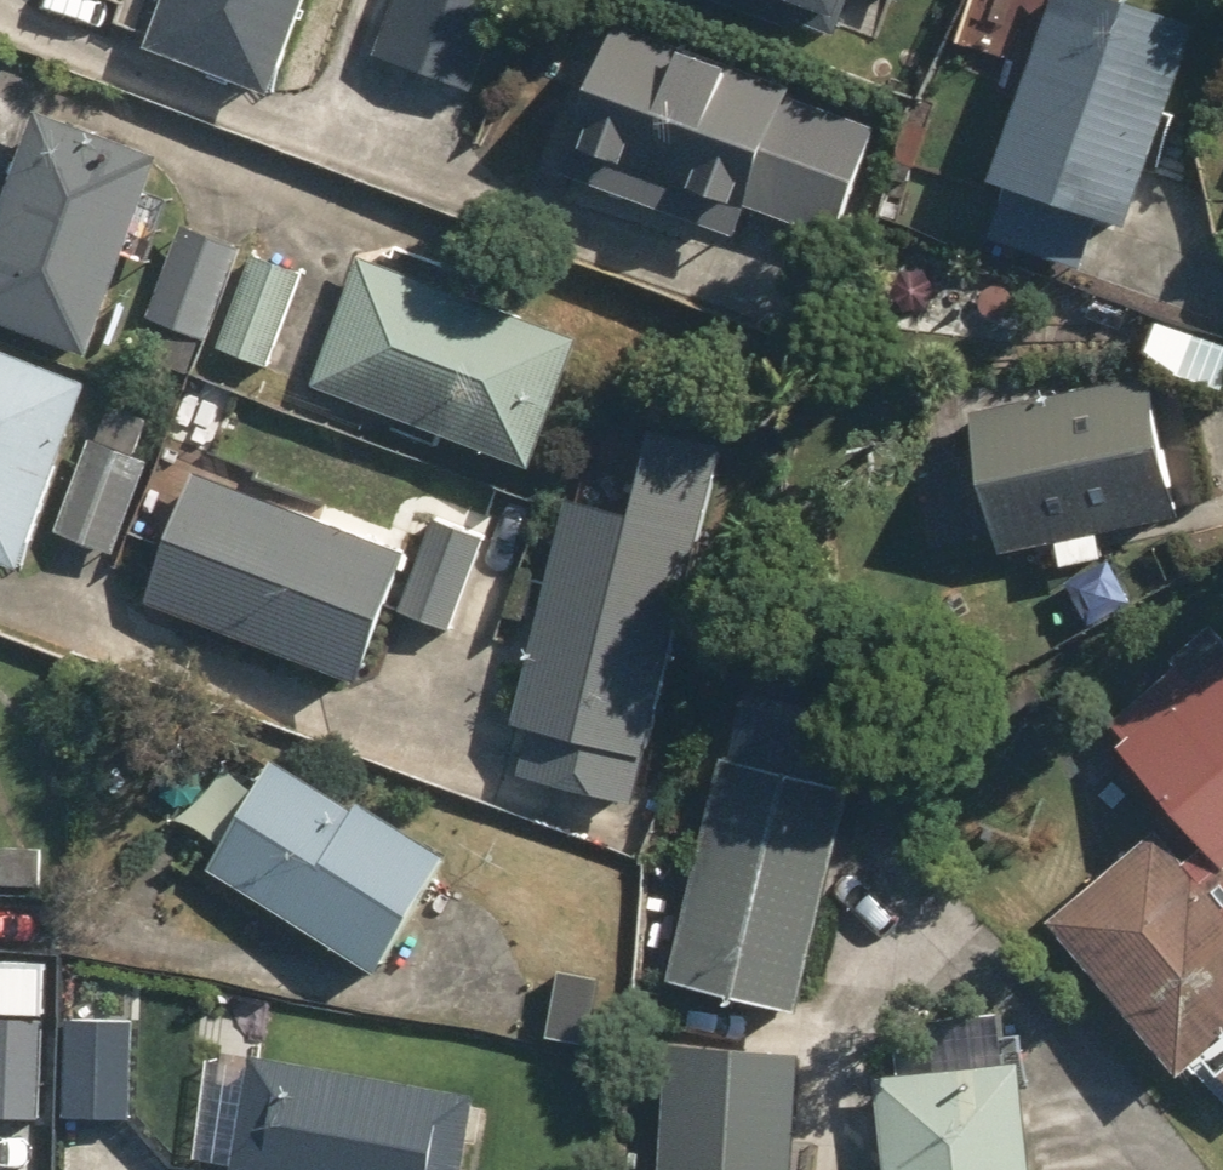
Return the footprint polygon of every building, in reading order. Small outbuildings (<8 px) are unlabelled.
[(168,36),(297,74),(318,0),(179,0),(168,36)] [(374,47),(469,85),(503,0),(393,0),(374,47)] [(851,11),(854,0),(817,0),(851,11)] [(1141,218),(1205,10),(1171,0),(1054,0),(980,240),(1093,274),(1113,210),(1141,218)] [(874,106),(622,16),(573,154),(825,243),(874,106)] [(46,106),(0,233),(0,303),(103,340),(171,151),(46,106)] [(247,240),(180,219),(152,308),(219,329),(247,240)] [(595,329),(369,244),(318,379),(544,465),(595,329)] [(304,272),(259,258),(232,344),(277,358),(304,272)] [(0,337),(0,538),(33,550),(96,370),(0,337)] [(1189,513),(1170,378),(987,405),(1007,539),(1189,513)] [(97,419),(56,523),(121,549),(163,445),(97,419)] [(421,564),(202,474),(155,587),(372,676),(400,608),(455,630),(496,529),(443,508),(421,564)] [(711,513),(570,486),(517,763),(658,790),(711,513)] [(1197,674),(1127,742),(1179,794),(1058,913),(1204,1062),(1214,1053),(1222,1062),(1222,617),(1222,615),(1180,657),(1197,674)] [(190,814),(228,837),(216,858),(391,965),(459,853),(284,747),(263,780),(224,757),(190,814)] [(868,781),(730,748),(676,972),(814,1005),(868,781)] [(71,968),(71,1008),(69,1109),(143,1110),(144,1019),(115,1018),(116,970),(71,968)] [(0,1007),(0,1108),(44,1111),(52,1011),(0,1007)] [(813,1043),(673,1034),(665,1169),(804,1169),(813,1043)] [(884,1063),(895,1169),(1051,1169),(1039,1047),(884,1063)] [(257,1061),(214,1056),(204,1157),(238,1160),(235,1169),(484,1169),(494,1073),(258,1049),(257,1061)]
